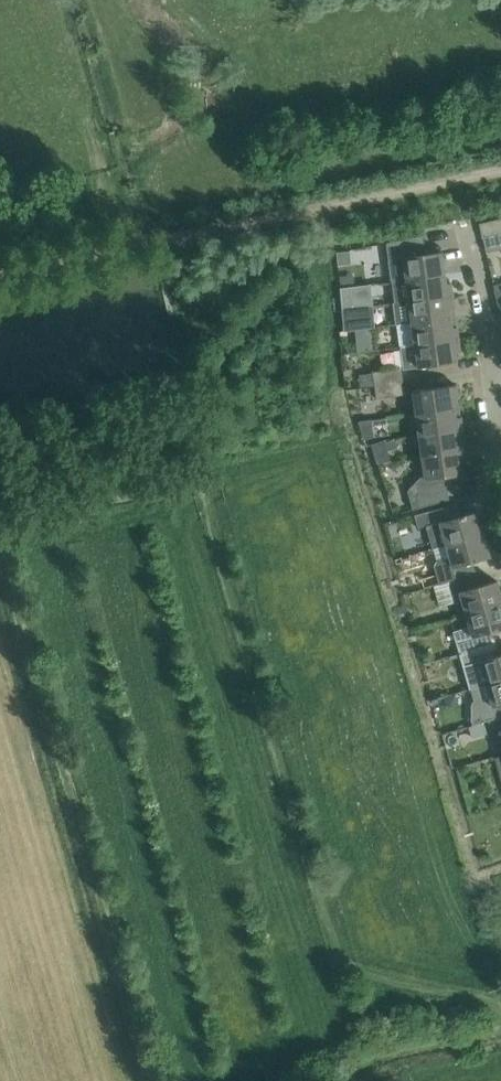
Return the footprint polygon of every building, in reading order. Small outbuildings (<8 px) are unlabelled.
[(485,248),(500,245),(498,231),(482,234),(485,248)] [(445,272),(441,246),(425,249),(424,235),(386,243),(389,260),(390,260),(393,279),(445,272)] [(459,243),(448,245),(451,266),(462,265),(459,243)] [(350,252),(337,253),(338,267),(351,266),(350,252)] [(445,272),(393,279),(396,301),(453,293),(451,282),(446,283),(445,272)] [(340,289),(342,308),(355,306),(373,304),(370,285),(340,289)] [(396,302),(394,303),(397,323),(451,316),(450,308),(455,308),(453,293),(396,301),(396,302)] [(355,306),(342,308),(344,330),(344,331),(356,330),(357,330),(355,306)] [(400,345),(459,337),(457,326),(452,327),(451,316),(397,323),(400,345)] [(357,330),(356,330),(357,336),(358,352),(377,350),(375,326),(361,327),(361,330),(357,330)] [(418,367),(457,362),(456,352),(461,351),(459,337),(400,345),(403,369),(418,367)] [(374,384),(401,380),(400,367),(372,371),(374,384)] [(401,380),(374,384),(375,397),(403,393),(401,380)] [(416,412),(455,406),(454,398),(458,398),(457,385),(413,390),(416,412)] [(419,433),(463,428),(461,416),(456,417),(455,406),(416,412),(419,433)] [(357,420),(364,438),(373,435),(371,418),(357,420)] [(422,455),(461,450),(460,442),(465,441),(463,428),(419,433),(419,434),(410,436),(411,445),(420,444),(422,455)] [(392,440),(382,444),(385,452),(395,448),(392,440)] [(381,441),(370,444),(377,463),(388,462),(385,452),(382,444),(381,441)] [(413,509),(450,499),(446,486),(451,485),(451,481),(465,479),(461,450),(422,455),(425,476),(421,477),(408,491),(413,509)] [(447,544),(446,544),(491,531),(489,523),(481,525),(477,511),(460,516),(456,503),(428,511),(423,512),(415,515),(418,528),(425,526),(426,525),(433,548),(447,544)] [(446,544),(447,544),(450,557),(436,561),(434,566),(436,575),(427,577),(425,581),(426,586),(438,583),(439,584),(449,581),(448,580),(476,572),(473,562),(490,557),(486,542),(494,540),(491,531),(446,544)] [(449,581),(452,594),(455,604),(458,615),(466,613),(500,603),(500,595),(497,580),(480,585),(476,572),(448,580),(449,581)] [(496,642),(493,631),(500,629),(500,603),(466,613),(470,626),(453,631),(456,641),(457,641),(460,652),(496,642)] [(500,679),(500,654),(500,655),(496,642),(460,652),(470,688),(500,679)] [(500,716),(500,679),(470,688),(473,700),(471,701),(472,725),(482,722),(488,720),(500,716)] [(488,720),(495,742),(500,741),(500,716),(488,720)] [(472,725),(468,726),(471,737),(472,737),(486,733),(482,722),(472,725)]
